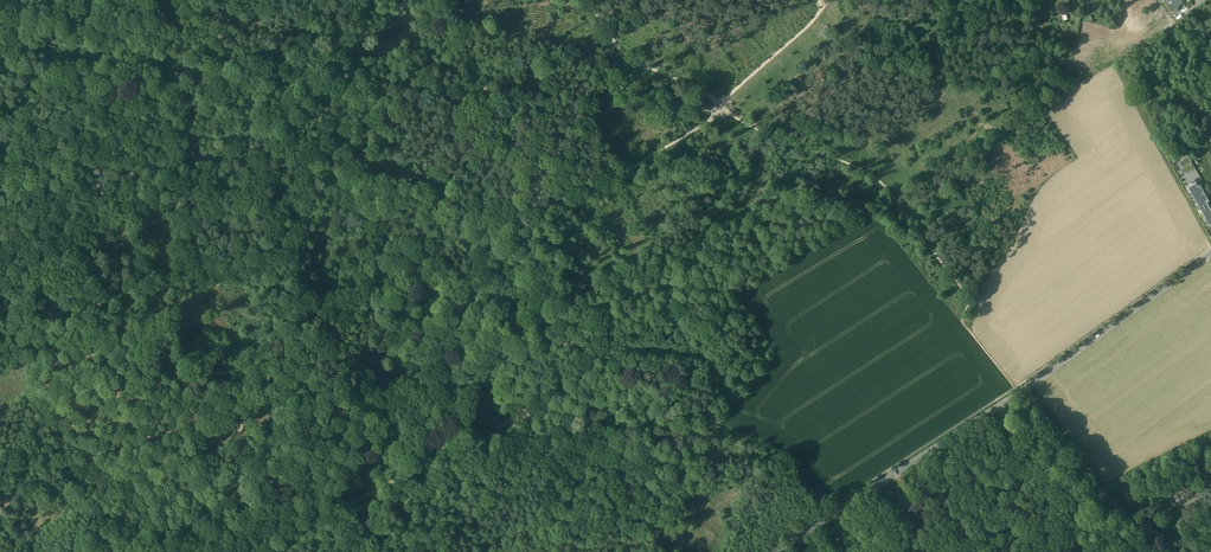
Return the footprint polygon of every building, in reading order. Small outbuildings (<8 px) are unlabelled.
[(1182,0),(1167,0),(1175,12),(1179,10),(1176,7),(1183,2),(1182,0)] [(1179,162),(1183,168),(1191,163),(1187,157),(1179,162)] [(1183,168),(1186,174),(1194,170),(1191,163),(1183,168)] [(1186,184),(1210,226),(1210,209),(1208,202),(1209,201),(1200,185),(1198,186),(1195,180),(1186,184)] [(1192,492),(1180,500),(1186,509),(1198,501),(1192,492)] [(915,495),(911,498),(916,504),(917,503),(919,506),(922,504),(915,495)] [(909,496),(904,500),(904,499),(903,500),(904,500),(902,502),(901,501),(901,502),(907,509),(912,505),(913,506),(915,504),(916,504),(911,498),(909,496)]
